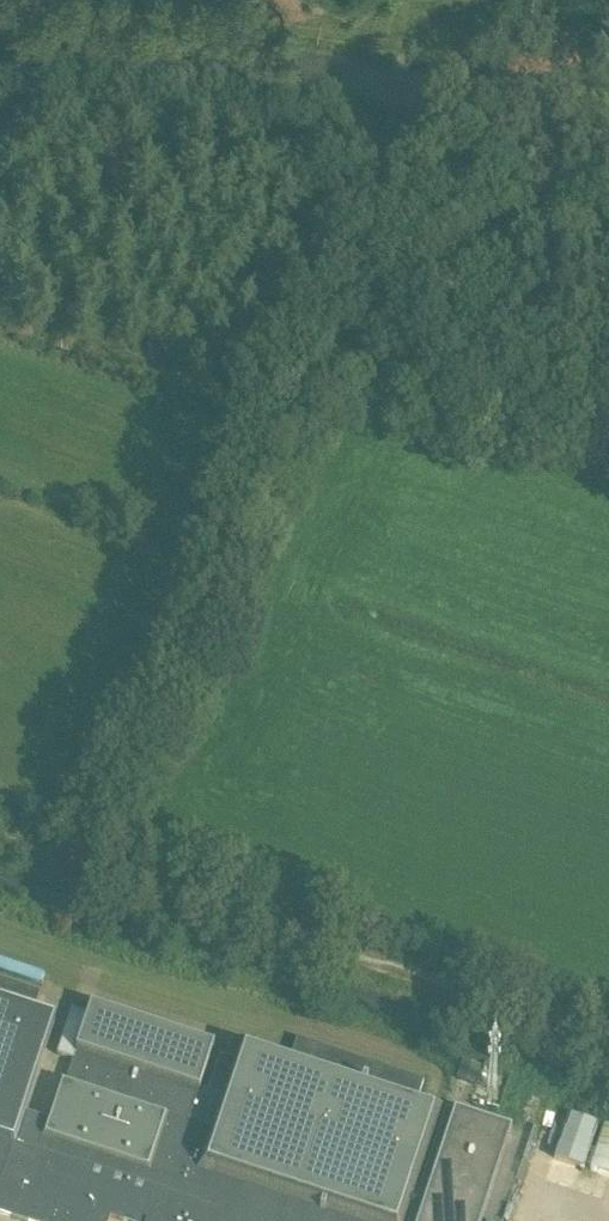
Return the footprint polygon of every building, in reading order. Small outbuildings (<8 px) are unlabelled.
[(0,980),(0,1212),(27,1220),(109,1220),(111,1216),(125,1220),(126,1216),(143,1220),(147,1220),(160,1183),(168,1185),(189,1121),(190,1121),(216,1041),(94,1001),(68,1080),(62,1079),(39,1150),(15,1142),(55,1020),(34,1013),(40,993),(0,980)] [(222,1101),(213,1129),(190,1121),(189,1121),(168,1185),(160,1183),(147,1220),(405,1220),(443,1106),(418,1098),(424,1080),(324,1047),(299,1038),(292,1056),(242,1040),(234,1065),(222,1101)] [(234,1065),(221,1061),(209,1097),(222,1101),(234,1065)] [(462,1061),(456,1077),(474,1084),(480,1067),(462,1061)] [(447,1108),(409,1220),(481,1220),(511,1130),(447,1108)] [(598,1124),(569,1114),(554,1157),(584,1167),(598,1124)]
